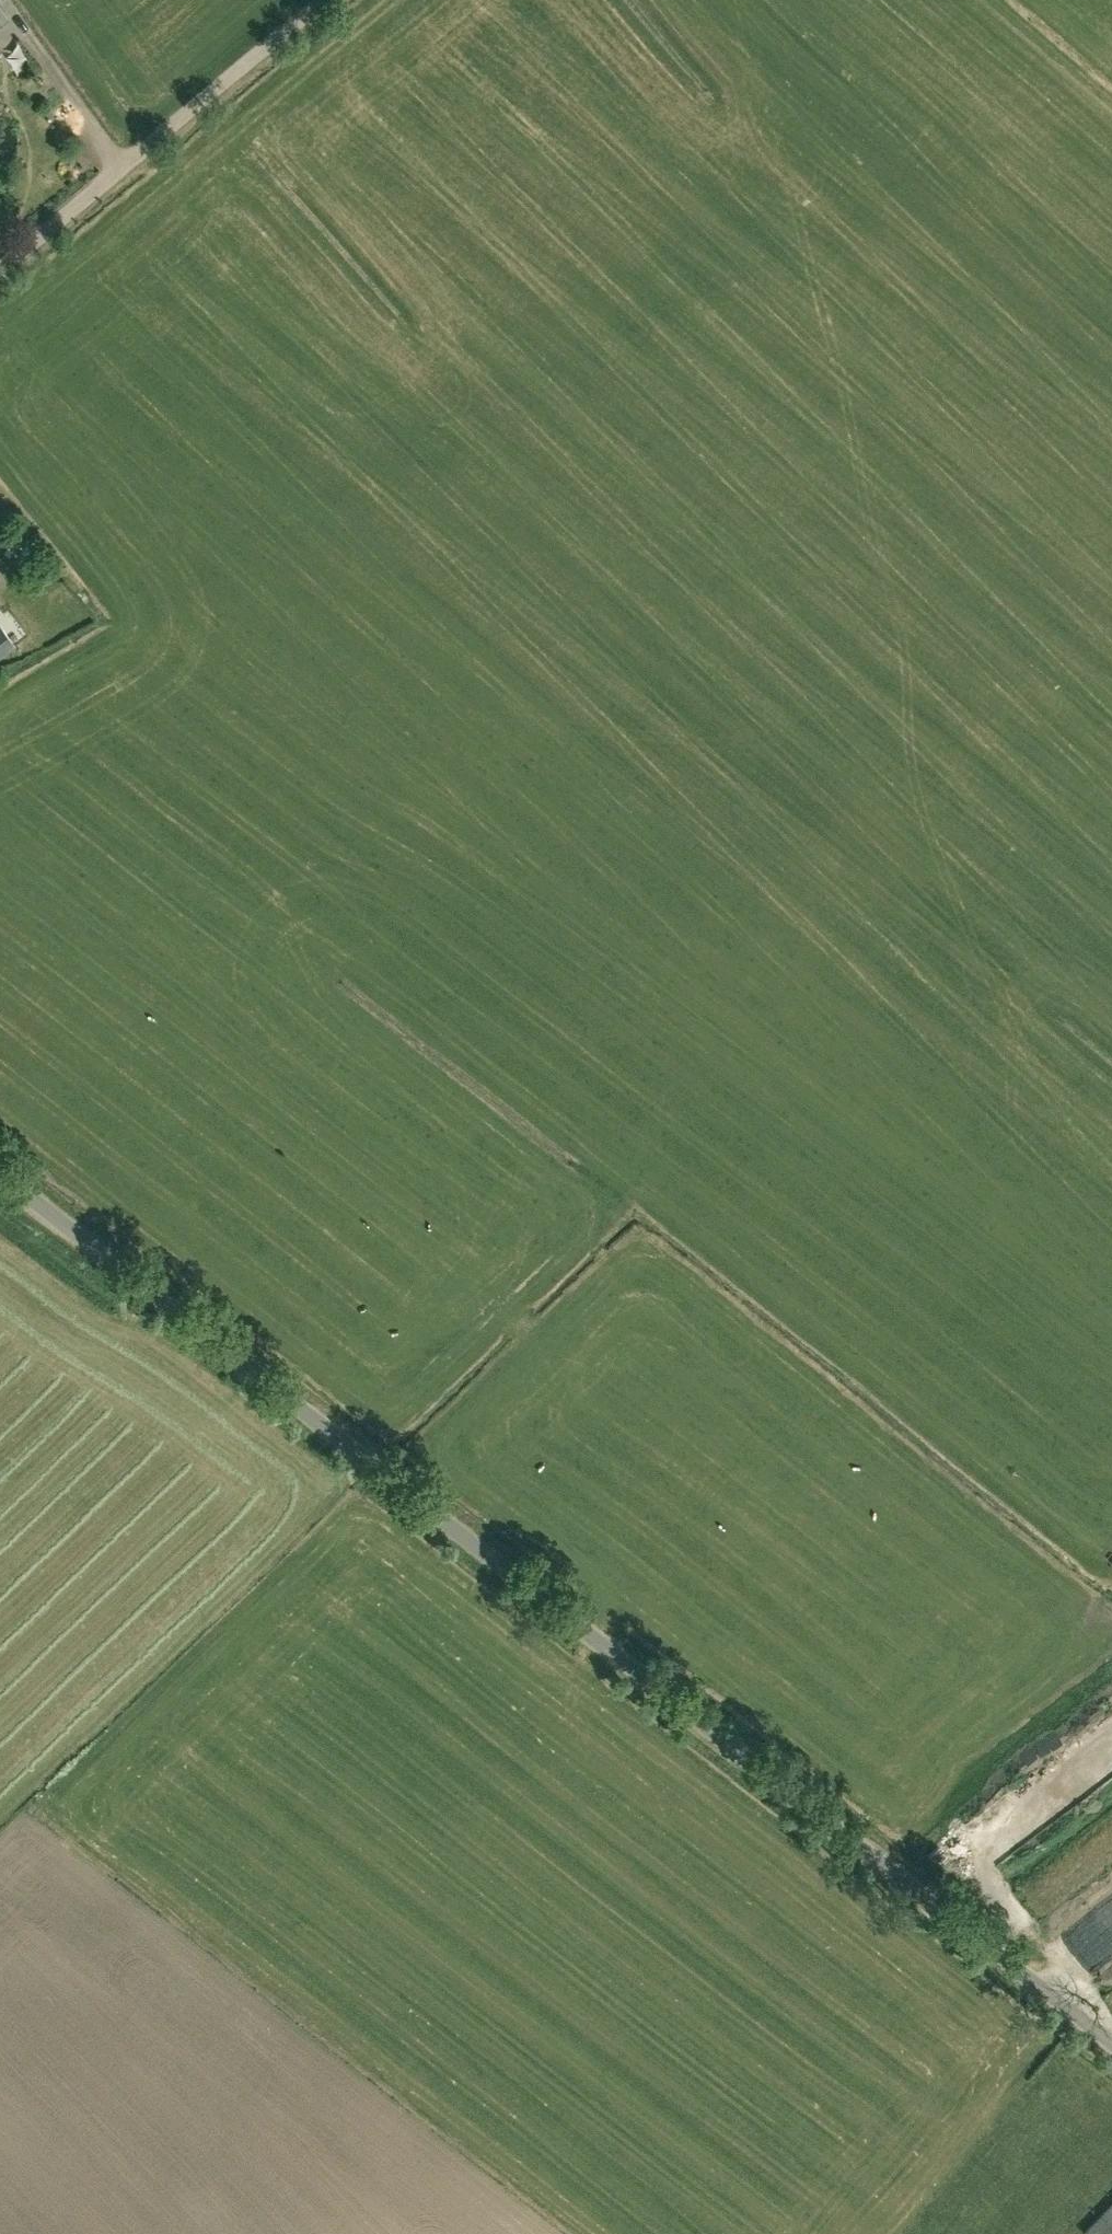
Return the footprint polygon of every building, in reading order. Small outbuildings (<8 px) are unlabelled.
[(9,20),(0,8),(0,26),(9,20)] [(1104,2112),(1089,2122),(1098,2134),(1111,2125),(1104,2112)] [(1088,2233),(1111,2233),(1111,2209),(1088,2233)]
